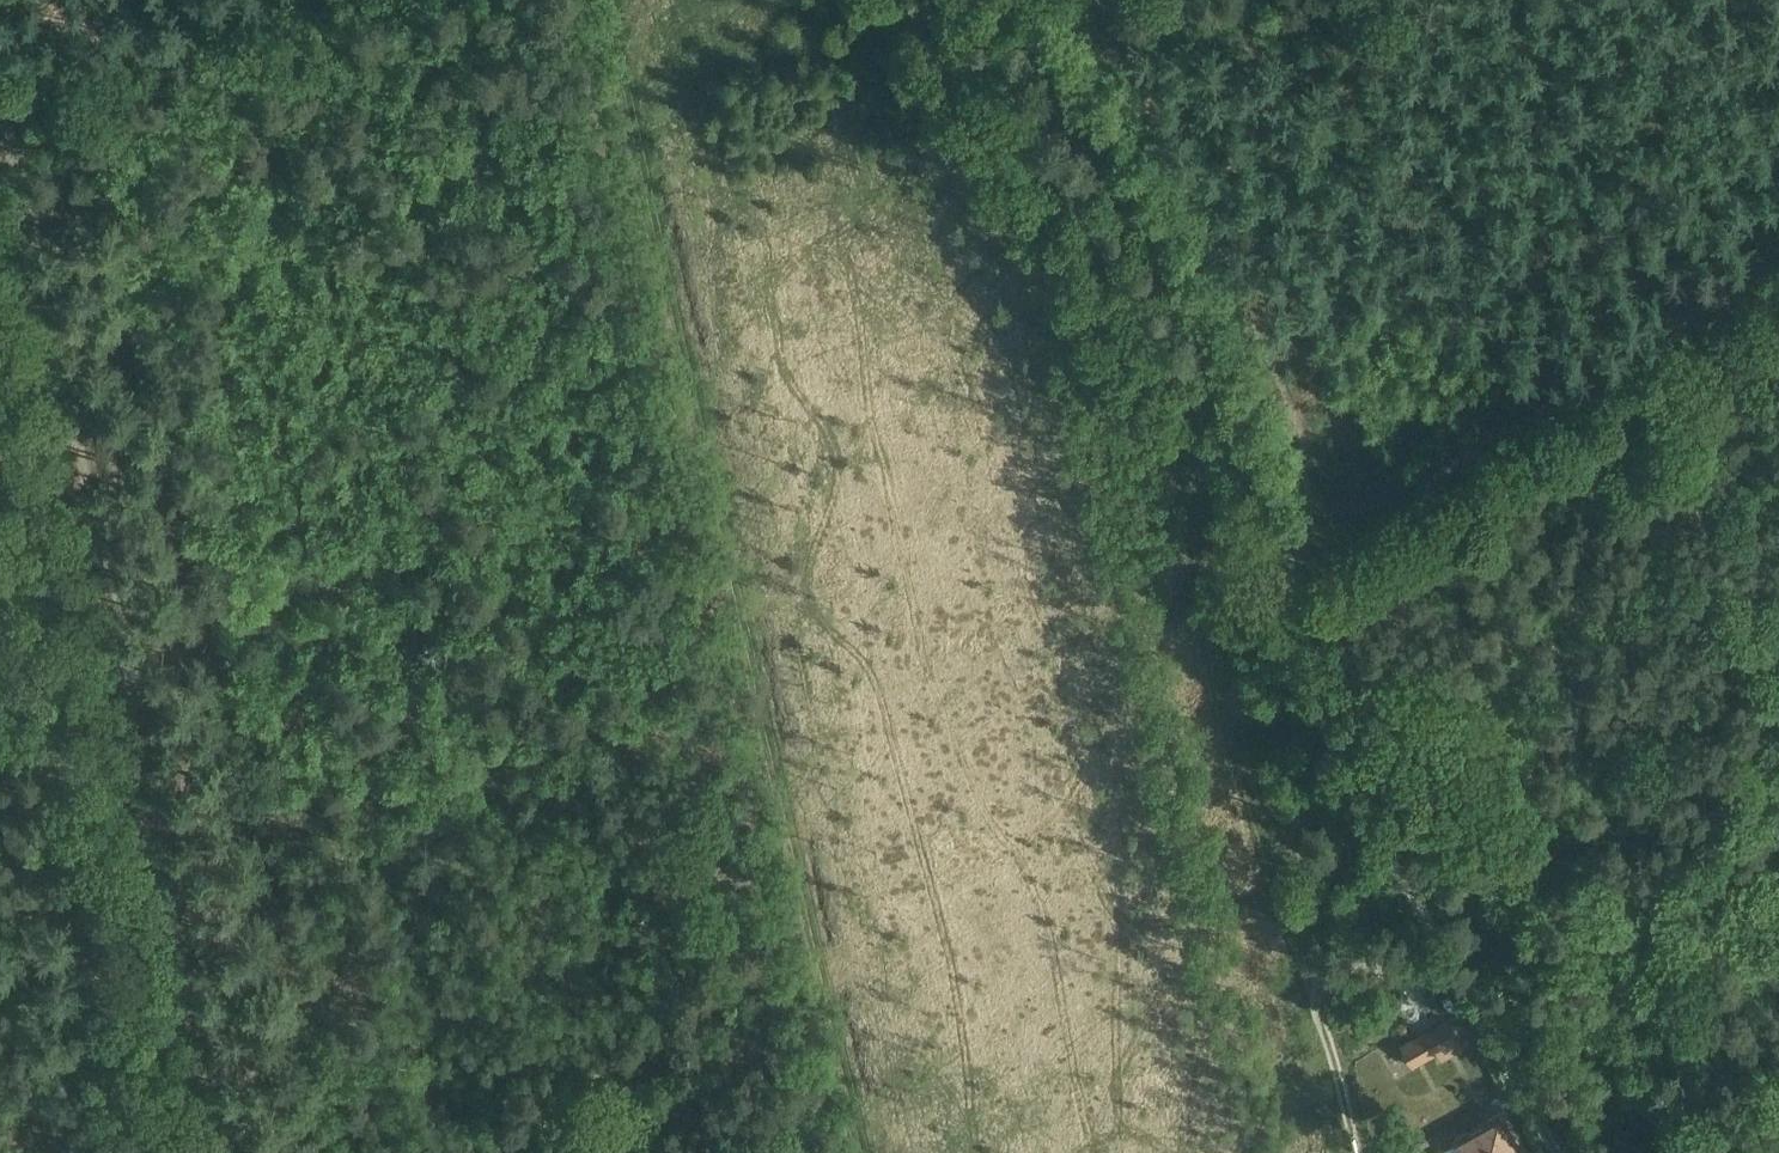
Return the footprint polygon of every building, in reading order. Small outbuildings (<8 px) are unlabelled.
[(1446,1016),(1400,1042),(1413,1065),(1437,1051),(1440,1056),(1461,1044),(1446,1016)] [(1454,1139),(1462,1152),(1514,1152),(1522,1149),(1501,1112),(1454,1139)]
